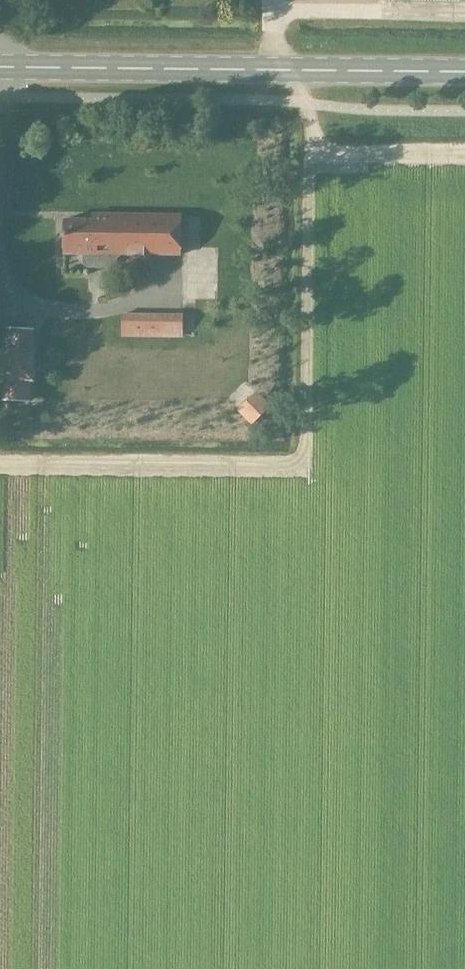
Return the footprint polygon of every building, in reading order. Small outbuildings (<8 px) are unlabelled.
[(180,255),(180,215),(92,214),(92,219),(64,219),(63,248),(84,248),(83,262),(87,266),(108,266),(120,255),(120,254),(180,255)] [(183,315),(163,315),(121,314),(121,337),(182,338),(183,315)] [(31,401),(34,329),(5,327),(2,401),(31,401)]
